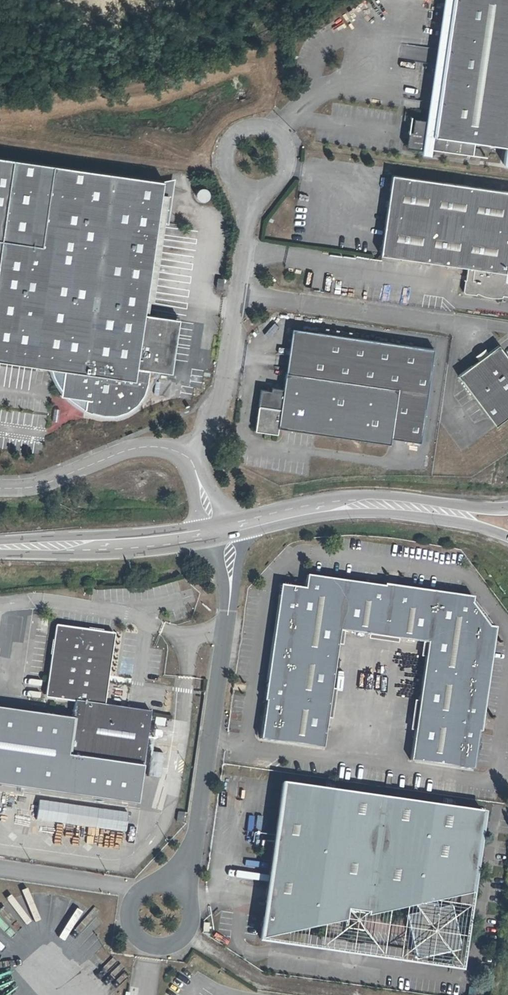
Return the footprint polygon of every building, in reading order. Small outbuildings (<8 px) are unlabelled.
[(434,121),(426,120),(413,118),(411,131),(410,138),(410,140),(410,141),(411,142),(412,144),(413,144),(414,145),(415,145),(418,146),(418,147),(465,154),(467,141),(473,142),(505,147),(503,164),(507,165),(507,0),(451,0),(434,121)] [(451,0),(443,0),(426,120),(434,121),(451,0)] [(418,147),(418,146),(415,145),(414,145),(413,144),(412,144),(411,142),(410,141),(410,140),(410,138),(411,131),(408,131),(406,148),(417,150),(418,147)] [(472,155),(473,142),(467,141),(465,154),(472,155)] [(163,181),(0,158),(0,361),(64,370),(60,395),(86,399),(84,409),(92,412),(99,414),(103,415),(109,415),(115,415),(123,412),(130,409),(136,403),(141,398),(144,391),(146,386),(148,369),(136,367),(157,223),(163,181)] [(391,175),(380,254),(467,267),(466,279),(465,279),(463,293),(476,295),(476,293),(478,294),(483,296),(487,297),(491,298),(498,298),(502,297),(502,295),(507,296),(507,191),(391,175)] [(168,224),(174,179),(163,181),(157,223),(168,224)] [(209,196),(209,195),(209,193),(208,191),(207,190),(206,189),(204,188),(202,188),(200,188),(199,189),(197,190),(196,191),(196,193),(195,195),(196,197),(196,198),(197,199),(199,200),(200,201),(202,201),(204,201),(205,201),(207,199),(208,198),(209,196)] [(222,289),(224,279),(218,278),(216,288),(222,289)] [(311,376),(317,332),(292,328),(285,373),(311,376)] [(420,442),(434,349),(317,332),(311,376),(285,373),(283,389),(271,388),(271,391),(261,390),(258,406),(261,406),(260,417),(257,416),(255,431),(277,434),(278,428),(390,444),(391,438),(420,442)] [(498,345),(458,375),(496,426),(507,416),(507,358),(498,345)] [(259,739),(323,748),(339,630),(427,642),(410,760),(473,769),(478,731),(480,732),(495,627),(489,626),(472,602),(472,596),(383,584),(383,585),(306,575),(304,588),(280,584),(263,700),(265,700),(259,739)] [(101,705),(112,633),(57,625),(47,697),(74,701),(72,717),(67,755),(142,766),(150,712),(101,705)] [(72,717),(0,707),(0,784),(136,802),(142,766),(67,755),(72,717)] [(472,893),(484,811),(279,781),(257,939),(344,921),(346,909),(366,912),(366,915),(415,905),(417,912),(406,915),(416,959),(459,949),(450,905),(436,908),(435,901),(472,893)]
